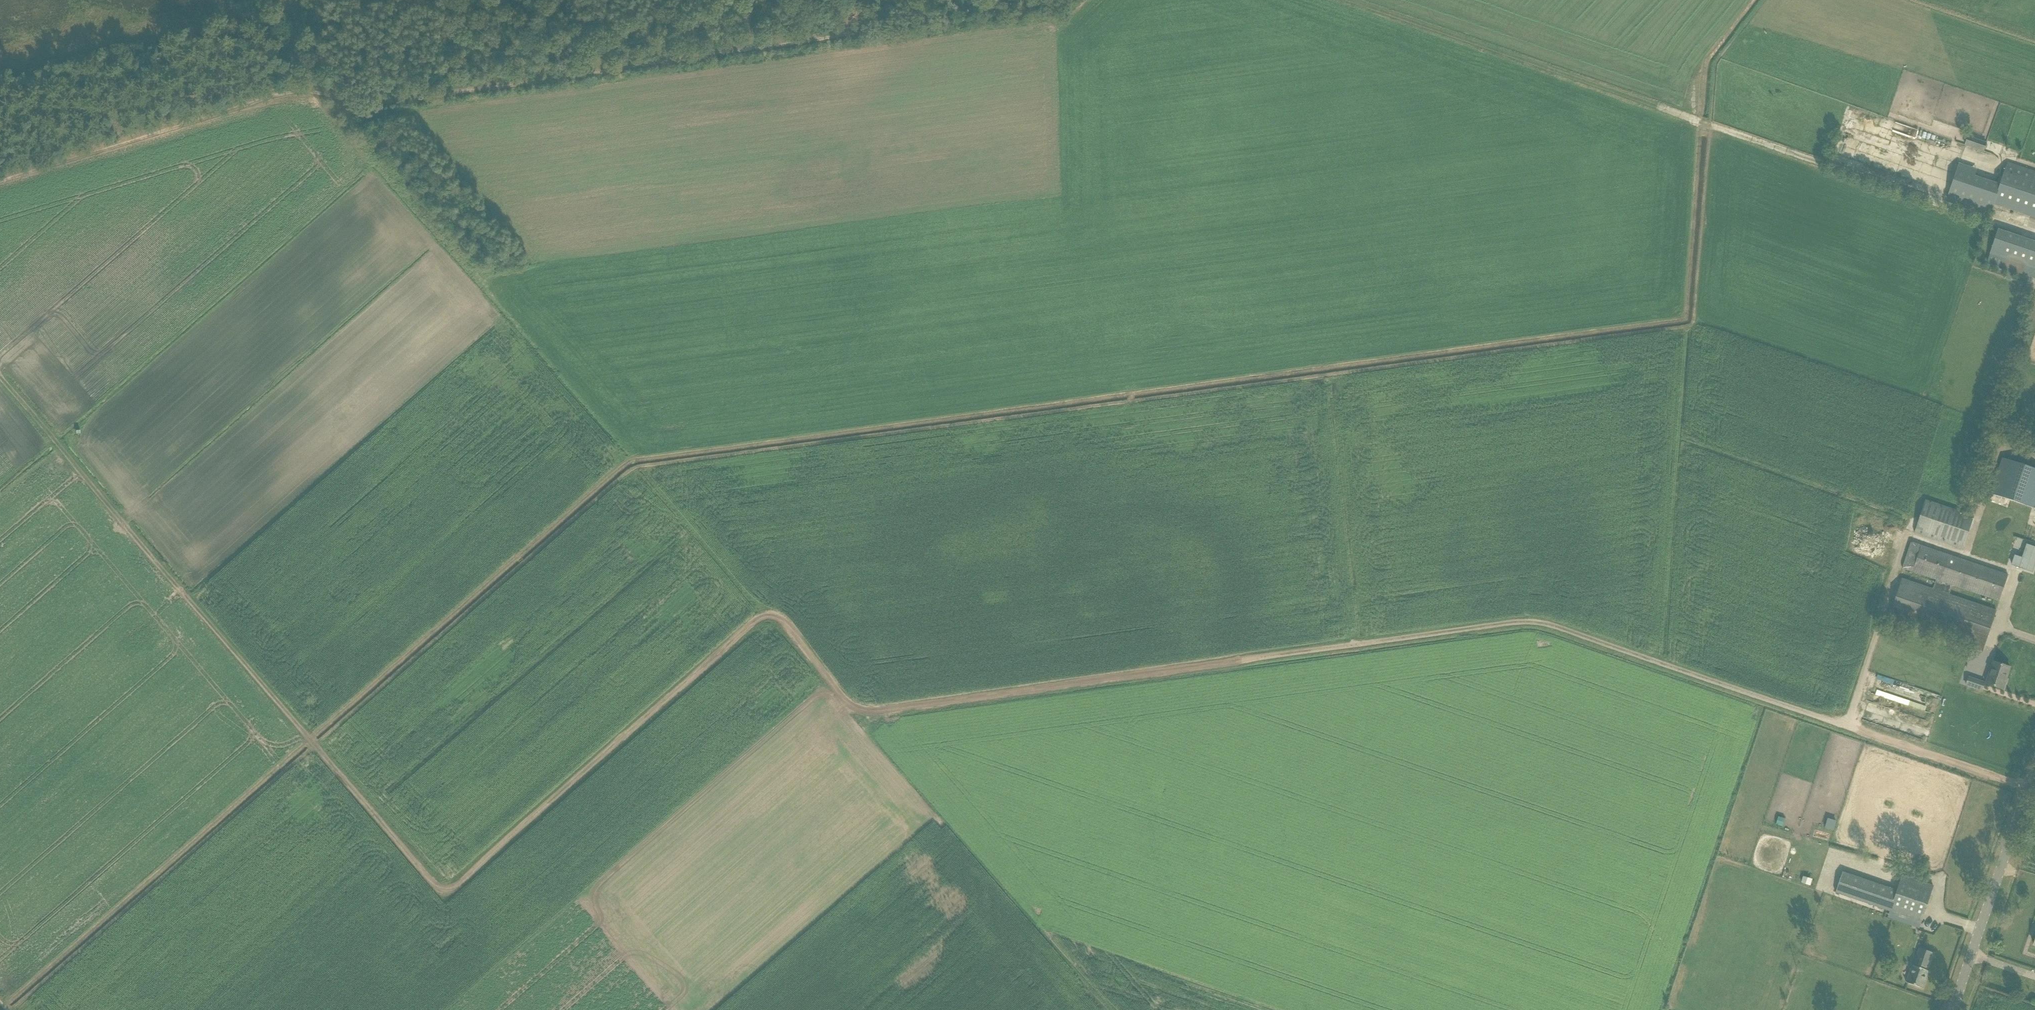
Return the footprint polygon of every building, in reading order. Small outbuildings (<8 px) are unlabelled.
[(1968,137),(1965,145),(1983,151),(1986,143),(1968,137)] [(2006,166),(2000,185),(1956,170),(1947,198),(1991,213),(1993,204),(2034,218),(2034,176),(2006,166)] [(1998,230),(1990,254),(2007,260),(2005,269),(2034,279),(2034,242),(1998,230)] [(1990,495),(2010,502),(1995,546),(2016,553),(2031,508),(2034,509),(2034,470),(2003,459),(1990,495)] [(1914,533),(1963,549),(1974,516),(1926,500),(1914,533)] [(2034,536),(2034,518),(2032,517),(2026,533),(2034,536)] [(1902,579),(1892,609),(1889,617),(1983,649),(1996,611),(1949,595),(1952,585),(1999,601),(2008,575),(1911,542),(1902,568),(1936,580),(1933,590),(1902,579)] [(2011,565),(2032,572),(2034,563),(2034,548),(2026,545),(2022,558),(2015,556),(2011,565)] [(1993,663),(1990,672),(1986,684),(2002,690),(2010,668),(1993,663)] [(1873,696),(1907,706),(1913,686),(1879,676),(1873,696)] [(1969,677),(1966,686),(1980,690),(1982,682),(1969,677)] [(1923,737),(1928,719),(1868,701),(1862,721),(1882,727),(1882,725),(1923,737)] [(1828,819),(1825,828),(1833,830),(1835,822),(1828,819)] [(1902,876),(1897,891),(1842,872),(1835,893),(1890,912),(1889,914),(1920,924),(1933,886),(1902,876)] [(1906,983),(1922,989),(1928,971),(1927,971),(1933,954),(1919,949),(1913,966),(1912,966),(1906,983)] [(2021,989),(2033,994),(2034,989),(2034,982),(2025,978),(2021,989)]
